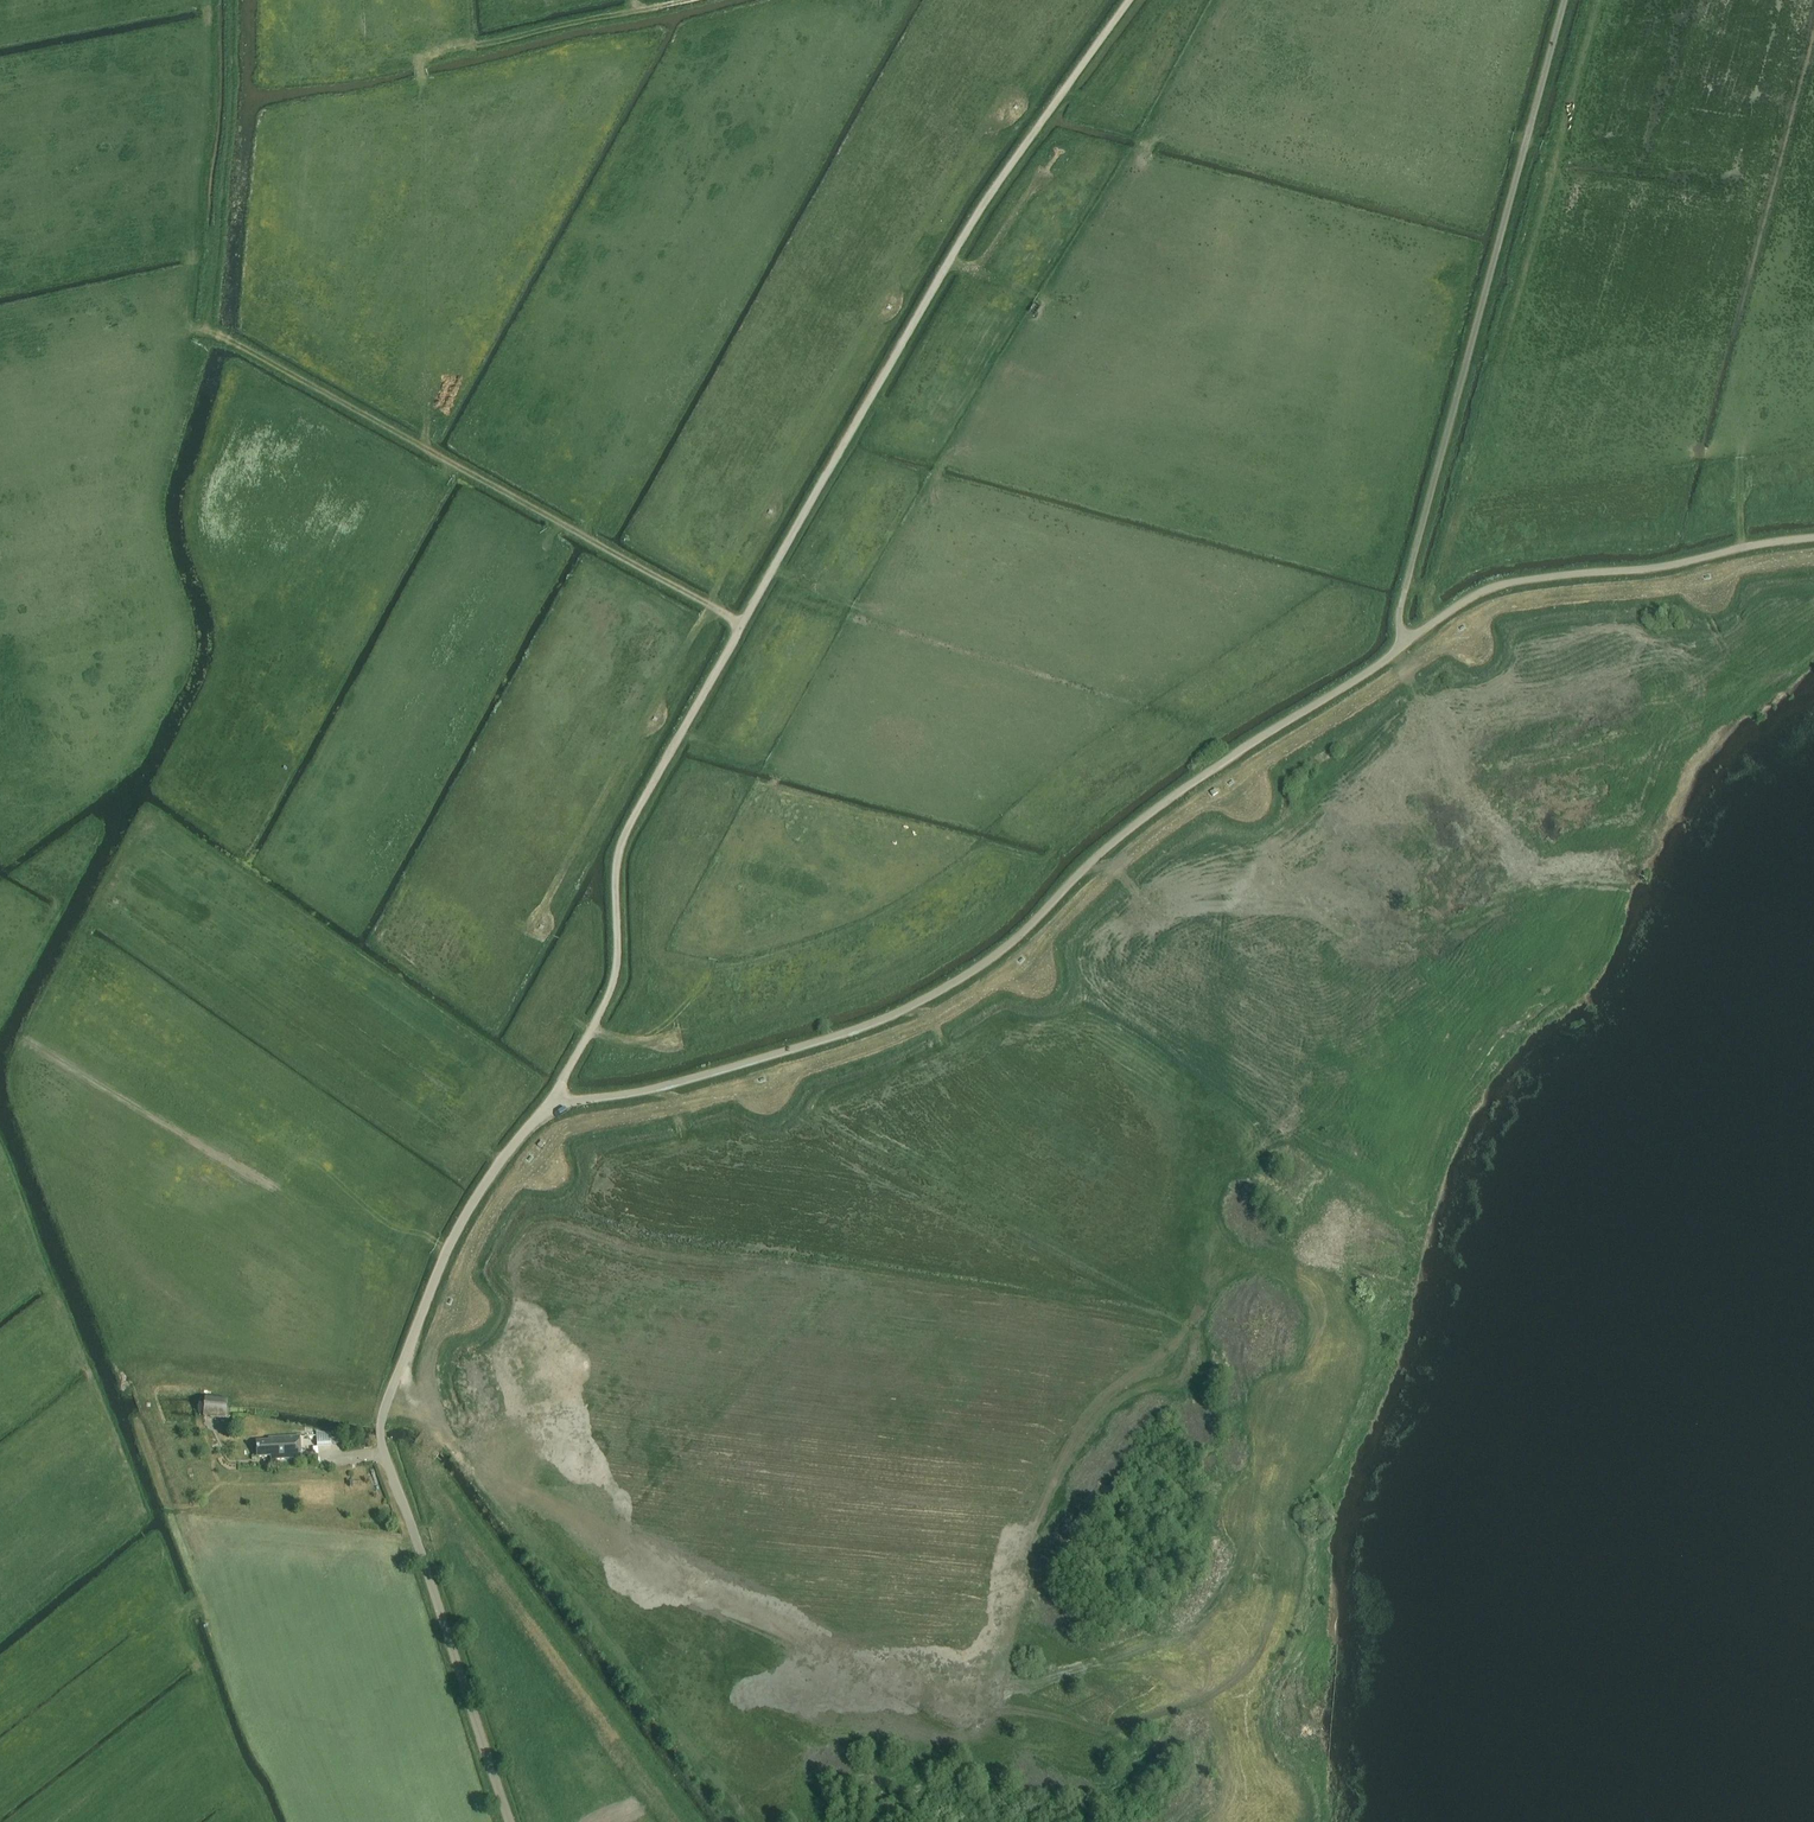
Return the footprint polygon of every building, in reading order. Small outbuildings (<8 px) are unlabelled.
[(1037,300),(1031,310),(1037,313),(1043,303),(1037,300)] [(228,1401),(205,1399),(204,1417),(226,1420),(227,1407),(227,1405),(228,1401)] [(333,1434),(319,1431),(320,1444),(343,1444),(343,1437),(333,1437),(333,1434)] [(270,1440),(270,1443),(258,1443),(258,1457),(276,1456),(276,1459),(300,1458),(300,1439),(270,1440)]
